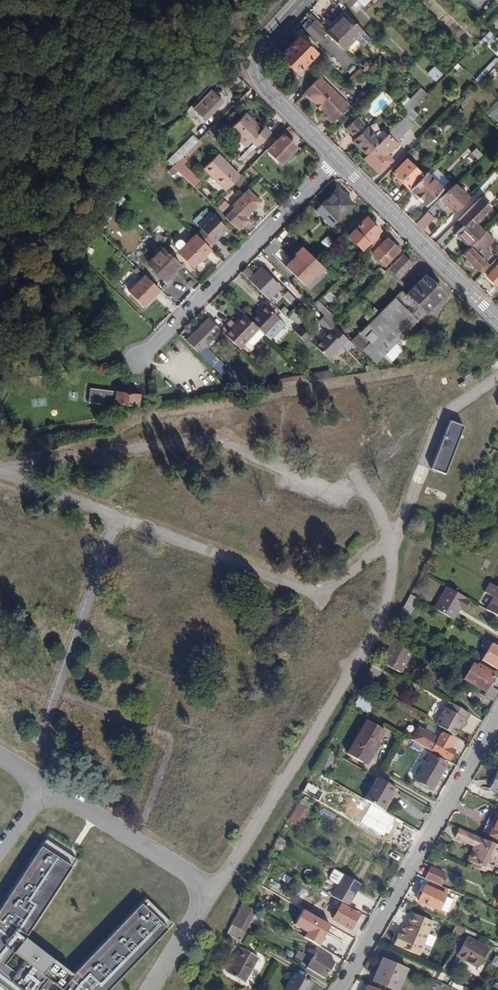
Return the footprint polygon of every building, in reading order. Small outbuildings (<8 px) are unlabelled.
[(383,0),(370,0),(380,10),(387,4),(383,0)] [(327,34),(343,50),(363,31),(345,14),(326,33),(327,34)] [(343,50),(327,34),(325,35),(309,19),(303,25),(345,66),(352,59),(343,50)] [(492,45),(496,36),(488,32),(483,41),(492,45)] [(297,73),(316,53),(298,36),(279,55),(297,73)] [(496,58),(475,79),(478,82),(497,61),(496,58)] [(370,59),(362,65),(366,71),(374,66),(370,59)] [(460,73),(464,69),(458,63),(454,67),(460,73)] [(434,66),(427,73),(435,81),(442,74),(434,66)] [(320,74),(305,90),(328,112),(326,114),(332,120),(349,103),(320,74)] [(401,108),(404,111),(407,114),(412,109),(427,94),(421,88),(401,108)] [(222,101),(212,91),(195,108),(206,119),(222,101)] [(407,114),(405,116),(404,117),(410,123),(417,115),(412,109),(407,114)] [(236,136),(246,146),(251,141),(253,144),(238,159),(241,162),(271,132),(265,125),(260,130),(252,122),(253,121),(246,113),(231,129),(237,135),(236,136)] [(353,140),(367,155),(381,141),(388,133),(383,128),(380,128),(374,134),(357,117),(346,128),(356,138),(353,140)] [(412,125),(410,123),(404,117),(400,121),(408,129),(412,125)] [(448,119),(440,124),(445,131),(453,126),(448,119)] [(381,141),(367,155),(364,158),(379,173),(392,159),(388,155),(386,153),(396,142),(408,129),(400,121),(388,133),(381,141)] [(208,130),(215,136),(220,131),(214,124),(208,130)] [(268,150),(281,163),(297,147),(284,135),(268,150)] [(168,160),(173,166),(182,156),(197,141),(192,136),(168,160)] [(398,144),(396,142),(386,153),(388,155),(398,144)] [(479,159),(484,153),(477,147),(471,152),(479,159)] [(492,158),(496,154),(491,149),(487,153),(492,158)] [(225,190),(240,176),(218,154),(204,168),(225,190)] [(182,156),(173,166),(194,187),(200,181),(184,165),(187,162),(182,156)] [(409,188),(422,175),(406,159),(393,173),(409,188)] [(251,165),(248,168),(256,175),(257,174),(254,171),(255,169),(251,165)] [(428,202),(442,189),(426,173),(409,190),(419,199),(422,196),(428,202)] [(440,199),(455,213),(469,198),(455,183),(440,199)] [(322,204),(337,220),(353,204),(346,197),(348,195),(340,186),(322,204)] [(196,188),(190,194),(195,200),(197,199),(201,194),(196,188)] [(249,219),(246,217),(260,202),(248,190),(232,205),(234,208),(225,217),(237,230),(239,228),(240,229),(249,219)] [(201,194),(197,199),(204,206),(209,201),(201,194)] [(422,196),(419,199),(425,205),(428,202),(422,196)] [(218,207),(222,211),(229,205),(222,197),(216,204),(218,206),(218,207)] [(464,226),(456,233),(470,247),(484,232),(476,224),(491,208),(487,203),(481,198),(458,220),(464,226)] [(337,220),(322,204),(315,210),(331,226),(337,220)] [(433,218),(427,211),(416,223),(422,229),(433,218)] [(212,212),(198,226),(201,228),(213,241),(227,228),(212,212)] [(379,231),(367,217),(349,235),(362,248),(370,241),(372,243),(378,237),(376,234),(379,231)] [(201,228),(196,234),(208,246),(213,241),(201,228)] [(484,232),(470,247),(462,254),(469,261),(467,263),(471,267),(474,265),(478,269),(486,262),(485,260),(491,253),(486,248),(495,239),(486,231),(484,232)] [(178,251),(194,266),(211,249),(208,246),(196,234),(178,251)] [(373,253),(385,264),(399,250),(386,237),(383,240),(379,238),(365,252),(369,257),(373,253)] [(175,270),(180,264),(162,247),(147,262),(165,280),(175,270)] [(329,268),(305,247),(287,267),(307,286),(319,274),(321,276),(329,268)] [(389,268),(398,276),(412,263),(403,254),(389,268)] [(490,266),(486,262),(478,269),(482,274),(490,266)] [(488,276),(497,285),(497,284),(497,266),(488,276)] [(268,299),(280,287),(261,268),(254,274),(247,267),(242,272),(268,299)] [(165,280),(168,282),(177,273),(175,270),(165,280)] [(145,274),(128,291),(143,306),(159,289),(145,274)] [(382,309),(370,322),(360,332),(384,355),(444,294),(425,275),(405,294),(401,290),(382,309)] [(320,297),(310,288),(305,294),(314,303),(317,300),(320,297)] [(329,291),(324,297),(332,304),(337,297),(329,291)] [(333,324),(337,320),(317,300),(314,303),(313,304),(324,315),(333,324)] [(364,317),(370,322),(382,309),(377,303),(364,317)] [(265,304),(250,319),(259,328),(264,333),(265,334),(269,329),(279,320),(280,319),(265,304)] [(292,312),(289,319),(301,324),(304,316),(292,312)] [(231,320),(221,330),(239,348),(247,340),(259,328),(250,319),(244,313),(234,323),(231,320)] [(328,359),(348,339),(336,327),(333,324),(324,315),(319,321),(328,330),(314,345),(328,359)] [(205,346),(221,330),(209,318),(192,334),(186,340),(199,352),(202,348),(205,346)] [(269,329),(275,335),(284,325),(279,320),(269,329)] [(457,331),(465,338),(475,328),(468,321),(457,331)] [(299,325),(294,330),(306,343),(309,340),(312,337),(299,325)] [(247,340),(252,345),(264,333),(259,328),(247,340)] [(361,348),(366,342),(358,334),(352,340),(361,348)] [(306,343),(305,344),(309,348),(313,344),(309,340),(306,343)] [(205,358),(212,352),(205,346),(202,348),(199,352),(205,358)] [(212,352),(205,358),(222,375),(226,370),(223,367),(225,365),(212,352)] [(312,375),(313,381),(331,378),(331,372),(312,375)] [(459,384),(462,387),(474,378),(470,372),(463,377),(465,379),(459,384)] [(290,385),(299,383),(297,375),(289,377),(290,385)] [(268,376),(265,380),(269,385),(273,381),(268,376)] [(290,385),(289,377),(280,379),(281,387),(290,385)] [(138,404),(140,395),(90,389),(89,402),(115,405),(115,402),(138,404)] [(12,402),(8,401),(1,416),(8,420),(14,409),(11,407),(12,402)] [(466,427),(453,422),(434,469),(448,474),(466,427)] [(468,523),(463,520),(457,530),(462,532),(468,523)] [(490,582),(485,591),(494,597),(487,609),(497,616),(497,587),(490,582)] [(447,586),(434,608),(453,619),(459,608),(463,610),(468,601),(465,599),(466,597),(447,586)] [(417,598),(410,594),(398,616),(405,620),(417,598)] [(380,662),(400,673),(411,652),(392,641),(380,662)] [(482,659),(497,668),(497,648),(491,644),(482,659)] [(363,682),(371,687),(382,669),(381,668),(373,664),(363,682)] [(464,678),(485,691),(484,694),(494,700),(497,694),(497,689),(492,686),(494,683),(492,682),(494,677),(493,677),(494,674),(477,664),(476,666),(473,664),(464,678)] [(480,702),(484,696),(474,691),(471,696),(480,702)] [(361,696),(355,706),(370,714),(375,704),(361,696)] [(449,701),(435,724),(454,735),(459,727),(461,728),(470,713),(449,701)] [(347,753),(361,761),(369,749),(372,750),(383,730),(366,720),(347,753)] [(453,740),(441,733),(438,738),(435,737),(430,744),(427,742),(428,740),(419,735),(416,740),(449,758),(454,750),(450,747),(453,740)] [(361,761),(367,765),(375,752),(372,750),(369,749),(361,761)] [(346,764),(348,760),(335,753),(333,756),(346,764)] [(415,779),(431,789),(446,763),(430,754),(415,779)] [(325,784),(328,779),(317,774),(315,778),(325,784)] [(394,787),(378,778),(365,799),(381,808),(394,787)] [(304,792),(312,796),(316,787),(309,784),(304,792)] [(381,808),(385,811),(398,789),(394,787),(381,808)] [(307,808),(311,801),(302,796),(298,803),(307,808)] [(293,811),(297,813),(292,822),(301,827),(311,810),(307,808),(298,803),(293,811)] [(335,821),(336,812),(322,809),(320,818),(335,821)] [(496,820),(488,816),(482,830),(490,833),(496,820)] [(497,839),(497,816),(496,820),(490,833),(489,835),(497,839)] [(465,831),(459,828),(454,839),(461,842),(465,831)] [(461,842),(473,847),(478,836),(465,831),(461,842)] [(284,845),(286,840),(279,836),(276,840),(284,845)] [(497,854),(497,845),(478,836),(473,847),(476,848),(470,862),(472,863),(486,869),(490,871),(497,854)] [(5,989),(110,989),(173,925),(147,902),(76,975),(28,940),(79,859),(47,841),(0,913),(0,986),(5,989)] [(476,848),(473,847),(467,860),(470,862),(476,848)] [(472,863),(471,866),(484,871),(486,869),(472,863)] [(430,867),(425,878),(441,885),(443,881),(441,881),(444,873),(430,867)] [(332,896),(348,905),(360,883),(345,874),(332,896)] [(439,910),(445,894),(425,885),(417,901),(439,910)] [(272,886),(269,893),(279,898),(282,891),(272,886)] [(317,895),(322,898),(325,892),(320,889),(317,895)] [(331,899),(324,912),(330,916),(334,910),(331,908),(334,902),(331,899)] [(231,924),(232,924),(243,931),(255,911),(242,903),(231,924)] [(349,927),(357,914),(340,905),(333,918),(349,927)] [(434,922),(414,912),(404,935),(399,932),(394,944),(419,955),(434,922)] [(248,934),(243,931),(232,924),(227,933),(243,942),(248,934)] [(330,925),(326,930),(336,936),(339,930),(330,925)] [(467,936),(456,956),(477,968),(489,948),(467,936)] [(227,971),(243,981),(257,957),(241,948),(227,971)] [(304,954),(298,950),(294,956),(301,960),(304,954)] [(325,978),(335,961),(317,950),(306,967),(325,978)] [(372,981),(394,989),(398,989),(408,969),(383,958),(372,981)] [(312,983),(294,973),(285,989),(286,989),(308,989),(312,983)] [(486,982),(482,988),(485,989),(488,989),(490,986),(491,985),(486,982)]
